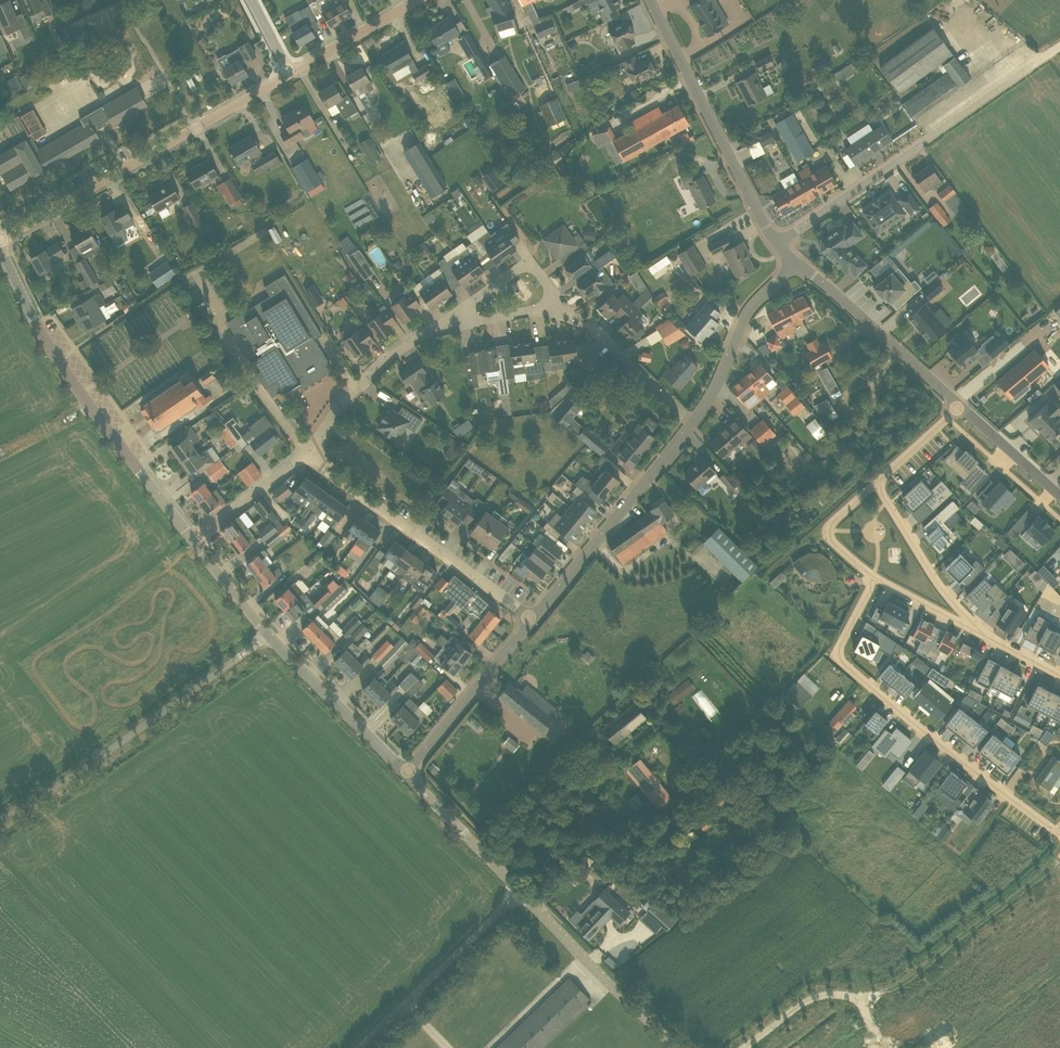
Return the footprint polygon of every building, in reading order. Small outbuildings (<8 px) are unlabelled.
[(21,28),(19,23),(26,20),(23,12),(16,15),(9,0),(0,4),(0,18),(7,34),(21,28)] [(29,14),(31,18),(39,15),(40,19),(54,13),(48,0),(23,0),(26,6),(25,6),(27,12),(28,12),(29,14)] [(340,20),(330,0),(307,0),(309,4),(309,5),(318,1),(322,12),(331,26),(340,20)] [(340,20),(351,14),(343,0),(330,0),(340,20)] [(491,13),(496,31),(516,26),(511,8),(507,0),(488,0),(494,13),(491,13)] [(588,3),(593,1),(593,0),(577,0),(570,4),(573,9),(574,11),(586,4),(588,3)] [(602,12),(599,13),(604,22),(619,14),(615,7),(619,5),(618,3),(620,2),(619,0),(595,0),(602,12)] [(723,27),(710,4),(715,1),(715,0),(699,0),(690,5),(700,21),(699,22),(700,22),(701,22),(702,24),(702,25),(708,35),(723,27)] [(315,35),(308,24),(316,19),(310,6),(300,12),(303,17),(289,25),(293,32),(300,44),(315,35)] [(436,47),(460,33),(450,16),(427,30),(436,47)] [(540,37),(555,31),(551,20),(535,26),(540,37)] [(635,35),(627,21),(609,30),(620,50),(635,42),(632,36),(635,35)] [(60,45),(66,43),(59,26),(53,29),(60,45)] [(942,62),(951,56),(953,54),(933,27),(880,66),(900,93),(942,62)] [(750,59),(773,47),(773,46),(771,46),(763,30),(764,29),(755,33),(740,41),(735,44),(735,45),(736,44),(742,56),(741,57),(742,58),(748,55),(750,59)] [(484,59),(468,31),(457,37),(469,58),(473,56),(477,63),(484,59)] [(256,56),(248,42),(240,46),(240,47),(228,54),(233,63),(224,68),(222,70),(221,72),(224,77),(226,77),(228,76),(232,83),(248,74),(241,62),(246,58),(248,61),(256,56)] [(397,80),(411,72),(412,73),(411,74),(417,83),(417,82),(419,85),(427,81),(425,78),(432,74),(427,64),(418,69),(403,43),(383,55),(397,80)] [(525,90),(506,59),(502,53),(489,61),(507,90),(504,92),(508,99),(511,98),(525,90)] [(858,59),(850,64),(855,71),(870,61),(865,54),(858,59)] [(639,63),(635,55),(623,62),(629,73),(630,72),(635,82),(655,70),(649,58),(639,63)] [(756,61),(760,71),(773,64),(768,55),(756,61)] [(971,78),(964,69),(955,56),(952,58),(951,56),(942,62),(959,87),(971,78)] [(354,89),(359,96),(365,92),(366,93),(374,89),(361,67),(346,76),(354,89)] [(65,78),(60,70),(60,69),(54,73),(59,81),(65,78)] [(48,79),(44,72),(37,76),(40,83),(48,79)] [(755,72),(737,82),(741,91),(742,90),(749,104),(748,104),(748,105),(767,95),(774,91),(770,83),(762,87),(755,72)] [(578,87),(584,85),(581,78),(576,80),(578,87)] [(342,97),(339,92),(334,83),(319,92),(333,115),(340,111),(344,119),(357,111),(347,94),(342,97)] [(452,91),(457,100),(465,95),(460,86),(452,91)] [(75,129),(39,149),(31,136),(26,139),(26,138),(0,154),(0,169),(11,189),(33,176),(35,179),(36,178),(36,177),(44,172),(45,173),(46,173),(44,170),(99,138),(91,124),(98,120),(99,122),(109,117),(113,124),(120,120),(123,125),(139,116),(136,110),(147,104),(136,87),(80,118),(83,123),(75,129)] [(566,120),(556,99),(539,106),(549,127),(566,120)] [(657,108),(642,116),(631,122),(634,128),(616,137),(609,124),(597,130),(598,131),(591,135),(598,147),(612,139),(623,159),(627,157),(657,140),(689,124),(678,105),(661,114),(657,108)] [(314,122),(306,106),(291,115),(290,112),(282,117),(288,129),(281,133),(288,145),(303,136),(300,130),(314,122)] [(29,131),(34,139),(46,132),(32,107),(6,122),(16,139),(29,131)] [(792,114),(776,123),(797,162),(813,151),(792,114)] [(892,140),(886,131),(882,124),(845,149),(855,164),(892,140)] [(426,147),(437,147),(437,130),(426,131),(426,147)] [(763,145),(775,139),(770,130),(759,136),(763,145)] [(231,152),(232,154),(233,154),(238,164),(251,157),(255,164),(253,165),(257,171),(267,165),(270,171),(282,164),(275,151),(264,157),(260,151),(261,151),(251,134),(241,140),(242,142),(230,149),(232,151),(231,152)] [(360,143),(371,163),(382,157),(370,137),(360,143)] [(432,195),(448,185),(420,139),(404,149),(432,195)] [(758,139),(746,145),(752,157),(764,151),(758,139)] [(306,157),(290,167),(305,191),(321,182),(306,157)] [(187,171),(187,172),(196,187),(218,175),(209,159),(201,164),(201,165),(188,173),(187,171)] [(941,180),(929,164),(913,176),(925,192),(941,180)] [(809,166),(804,169),(808,176),(811,175),(821,193),(837,183),(826,165),(813,173),(809,166)] [(534,188),(550,177),(543,166),(516,184),(523,195),(527,200),(537,193),(534,188)] [(316,171),(321,181),(325,179),(320,169),(316,171)] [(810,199),(821,193),(811,175),(808,176),(804,169),(799,172),(803,179),(799,180),(810,199)] [(700,176),(696,170),(682,177),(687,188),(690,186),(701,208),(702,207),(708,204),(715,200),(703,175),(700,176)] [(500,176),(488,184),(495,193),(507,185),(500,176)] [(242,197),(231,177),(224,181),(230,191),(224,194),(230,204),(242,197)] [(783,215),(810,199),(799,180),(772,196),(783,215)] [(179,198),(170,181),(160,187),(161,189),(149,196),(157,211),(179,198)] [(944,201),(955,192),(956,192),(950,184),(938,194),(944,201)] [(456,198),(462,195),(458,189),(452,193),(456,198)] [(911,215),(920,209),(909,193),(897,201),(890,192),(880,199),(880,198),(872,204),(873,204),(863,211),(877,232),(908,210),(911,215)] [(210,233),(191,202),(184,207),(195,226),(196,226),(202,238),(210,233)] [(945,213),(937,202),(929,208),(937,219),(943,227),(949,222),(944,215),(945,213)] [(131,217),(125,206),(115,211),(114,210),(101,217),(114,241),(125,235),(121,227),(124,226),(130,223),(128,219),(131,217)] [(208,211),(202,214),(207,224),(214,219),(211,212),(208,211)] [(431,212),(425,216),(428,221),(434,217),(431,212)] [(491,234),(507,257),(517,250),(510,240),(517,235),(508,222),(491,234)] [(866,264),(858,257),(847,246),(854,241),(862,235),(853,222),(846,227),(844,224),(823,239),(821,239),(820,250),(823,250),(847,273),(849,270),(856,276),(866,264)] [(570,250),(575,258),(590,248),(584,240),(578,244),(564,224),(543,239),(549,247),(551,246),(554,250),(552,252),(558,259),(570,250)] [(99,245),(87,225),(71,234),(80,250),(91,244),(93,249),(99,245)] [(584,238),(595,240),(596,231),(585,229),(584,238)] [(497,264),(507,257),(491,234),(488,230),(472,242),(483,257),(489,253),(497,264)] [(732,247),(726,236),(710,245),(714,254),(723,249),(736,276),(754,267),(746,253),(748,252),(743,241),(732,247)] [(424,242),(419,245),(425,254),(430,251),(424,242)] [(477,261),(483,257),(472,242),(466,246),(468,248),(458,255),(475,279),(480,276),(479,275),(484,271),(477,261)] [(65,253),(58,243),(45,250),(44,250),(43,247),(36,251),(38,253),(31,257),(40,273),(54,266),(51,261),(65,253)] [(678,254),(690,275),(706,265),(693,245),(678,254)] [(348,255),(365,279),(371,275),(364,266),(369,263),(359,248),(348,255)] [(438,261),(441,266),(448,276),(454,272),(464,285),(469,282),(470,283),(475,279),(458,255),(457,254),(447,261),(444,257),(438,261)] [(584,254),(583,255),(565,267),(567,270),(567,272),(569,275),(571,275),(573,278),(585,270),(588,276),(595,271),(600,268),(592,257),(588,260),(584,254)] [(77,262),(90,284),(98,280),(85,258),(77,262)] [(393,264),(397,270),(404,265),(400,259),(393,264)] [(168,261),(158,267),(162,273),(153,279),(158,288),(177,275),(168,261)] [(443,280),(448,276),(441,266),(425,277),(443,302),(448,299),(447,297),(452,294),(443,280)] [(935,269),(930,273),(934,278),(939,273),(935,269)] [(1009,270),(1000,277),(1005,284),(1014,277),(1009,270)] [(349,280),(355,277),(351,271),(345,274),(349,280)] [(588,276),(577,283),(579,286),(579,289),(580,291),(583,292),(585,295),(596,287),(600,292),(612,284),(604,274),(600,277),(595,271),(588,276)] [(876,289),(874,290),(880,297),(881,295),(883,297),(885,295),(890,301),(897,308),(918,290),(907,278),(900,283),(891,273),(874,287),(876,289)] [(302,389),(329,372),(331,365),(315,339),(322,335),(285,274),(265,286),(270,295),(227,321),(273,396),(283,390),(285,392),(283,393),(283,394),(299,384),(302,389)] [(443,302),(425,277),(412,287),(419,297),(422,294),(432,308),(437,304),(438,306),(443,302)] [(936,280),(922,291),(929,299),(943,288),(936,280)] [(362,295),(372,288),(367,281),(357,288),(362,295)] [(319,294),(314,284),(305,289),(310,299),(319,294)] [(411,316),(413,315),(412,314),(416,311),(414,308),(420,304),(409,287),(399,294),(402,298),(392,305),(404,322),(405,321),(407,321),(411,318),(411,316)] [(664,290),(654,296),(660,305),(669,299),(664,290)] [(598,307),(608,318),(616,309),(621,314),(632,304),(622,294),(617,299),(611,294),(598,307)] [(73,313),(77,320),(100,307),(93,295),(73,307),(75,311),(73,313)] [(813,312),(804,295),(786,304),(795,320),(790,323),(794,330),(798,337),(808,331),(806,326),(805,326),(801,318),(813,312)] [(686,326),(686,327),(701,340),(710,331),(712,332),(719,324),(715,320),(720,313),(707,302),(686,326)] [(925,303),(909,317),(928,340),(944,327),(925,303)] [(380,339),(389,332),(388,331),(392,328),(390,325),(397,321),(384,304),(375,310),(378,315),(368,322),(380,339)] [(627,319),(618,328),(629,338),(632,335),(636,339),(644,331),(640,327),(643,324),(645,326),(647,324),(647,319),(632,304),(621,314),(627,319)] [(784,343),(781,337),(794,330),(790,323),(795,320),(786,304),(767,314),(778,334),(766,340),(771,350),(784,343)] [(100,307),(77,320),(81,327),(83,326),(86,330),(106,318),(100,307)] [(685,333),(682,331),(675,324),(672,321),(658,330),(667,345),(685,333)] [(341,332),(340,335),(349,348),(351,347),(356,355),(370,346),(369,345),(375,340),(364,326),(358,330),(352,334),(349,330),(345,329),(341,332)] [(956,334),(948,341),(953,347),(949,351),(950,352),(949,354),(952,357),(955,358),(960,364),(968,357),(972,361),(981,354),(977,349),(966,336),(961,340),(956,334)] [(1002,334),(985,348),(993,358),(1010,344),(1002,334)] [(567,336),(561,337),(566,366),(582,363),(590,371),(603,358),(595,350),(593,351),(586,344),(575,345),(575,339),(567,340),(567,336)] [(566,367),(566,366),(561,337),(555,338),(556,342),(549,343),(549,346),(542,348),(546,370),(566,367)] [(682,339),(680,342),(681,345),(684,348),(688,347),(690,344),(689,340),(686,338),(682,339)] [(546,370),(542,348),(541,345),(534,346),(533,341),(522,343),(526,372),(526,373),(546,370)] [(511,355),(504,356),(507,377),(508,377),(513,376),(515,376),(514,374),(526,372),(522,343),(510,345),(511,355)] [(824,343),(811,350),(806,353),(811,362),(816,359),(818,363),(832,356),(824,343)] [(770,352),(766,344),(757,348),(763,356),(770,352)] [(504,356),(498,357),(496,347),(483,349),(486,371),(493,370),(494,377),(497,379),(507,377),(504,356)] [(486,371),(483,349),(470,351),(470,354),(464,355),(469,387),(479,386),(477,372),(486,371)] [(1037,350),(1036,350),(998,382),(998,383),(999,382),(1011,396),(1010,397),(1011,397),(1012,397),(1015,400),(1023,394),(1019,390),(1049,365),(1048,364),(1047,365),(1036,351),(1037,350)] [(642,351),(642,353),(641,359),(651,361),(652,353),(642,351)] [(672,368),(670,366),(663,374),(679,388),(698,366),(684,354),(672,368)] [(407,384),(411,382),(418,393),(420,392),(425,399),(428,397),(432,404),(445,395),(436,381),(432,384),(424,372),(426,371),(418,360),(400,372),(407,384)] [(761,363),(744,376),(762,398),(771,391),(765,384),(773,377),(761,363)] [(827,367),(818,372),(828,390),(837,385),(827,367)] [(210,370),(209,371),(201,376),(206,383),(215,376),(210,370)] [(146,407),(141,410),(146,417),(151,414),(153,417),(149,420),(154,428),(158,425),(160,427),(196,403),(199,407),(212,398),(210,394),(205,397),(201,391),(202,391),(193,379),(187,371),(178,377),(179,377),(181,380),(144,404),(146,407)] [(749,409),(762,398),(744,376),(731,387),(749,409)] [(777,394),(787,405),(795,415),(805,406),(788,385),(777,394)] [(548,411),(566,425),(573,416),(584,403),(570,392),(548,411)] [(821,416),(833,410),(827,398),(815,405),(821,416)] [(545,399),(537,405),(541,411),(549,406),(545,399)] [(1059,407),(1052,399),(1046,405),(1046,404),(1029,420),(1036,427),(1036,426),(1049,440),(1056,434),(1059,438),(1059,419),(1058,417),(1059,414),(1059,408),(1059,407)] [(398,413),(391,408),(386,415),(384,415),(382,419),(383,420),(378,427),(386,432),(385,433),(389,436),(390,435),(397,440),(406,426),(414,431),(422,419),(402,406),(398,413)] [(214,412),(207,417),(214,427),(221,422),(214,412)] [(270,446),(278,440),(270,429),(274,426),(265,414),(249,427),(257,437),(250,442),(260,454),(268,448),(267,447),(270,445),(270,446)] [(224,423),(228,429),(242,448),(248,444),(234,425),(237,422),(233,417),(224,423)] [(611,448),(632,466),(655,438),(648,432),(656,423),(648,417),(641,426),(632,436),(626,430),(611,448)] [(806,425),(818,439),(827,432),(815,418),(806,425)] [(465,433),(475,427),(469,419),(460,425),(465,433)] [(776,434),(763,419),(750,430),(763,445),(776,434)] [(727,428),(726,427),(717,434),(718,436),(711,443),(723,457),(739,443),(741,444),(751,436),(737,420),(727,428)] [(190,427),(175,436),(179,442),(172,447),(181,459),(195,449),(191,443),(198,438),(190,427)] [(602,455),(609,446),(586,427),(579,435),(602,455)] [(451,436),(447,441),(452,444),(445,455),(454,460),(464,444),(451,436)] [(747,445),(756,454),(763,448),(755,438),(747,445)] [(957,445),(944,460),(953,469),(955,467),(969,479),(967,481),(973,486),(978,480),(973,476),(981,467),(976,463),(978,461),(971,454),(966,449),(964,451),(957,445)] [(195,449),(181,459),(190,471),(197,466),(201,472),(215,461),(207,450),(199,455),(195,449)] [(617,468),(602,455),(596,461),(600,465),(598,467),(603,472),(598,477),(613,489),(621,480),(613,473),(617,468)] [(710,485),(706,481),(715,473),(702,456),(695,462),(696,464),(685,474),(697,489),(698,488),(703,494),(710,488),(710,485)] [(214,481),(229,471),(220,459),(205,469),(214,481)] [(252,461),(238,472),(248,484),(262,474),(252,461)] [(730,490),(738,484),(739,483),(727,470),(719,477),(730,490)] [(605,499),(613,489),(598,477),(594,482),(583,475),(575,484),(577,486),(591,497),(596,491),(605,499)] [(302,504),(307,497),(316,484),(305,476),(291,496),(302,504)] [(191,491),(200,502),(211,493),(201,479),(193,484),(196,488),(191,491)] [(921,480),(903,496),(907,501),(905,503),(913,512),(924,502),(932,510),(931,511),(932,511),(953,492),(941,479),(941,480),(941,481),(931,490),(921,480)] [(984,489),(977,496),(982,501),(988,506),(989,505),(995,511),(1012,492),(1005,487),(1006,486),(1003,483),(1000,481),(989,493),(984,489)] [(285,483),(274,491),(280,500),(291,491),(285,483)] [(327,491),(316,484),(307,497),(311,500),(306,507),(308,509),(301,518),(296,515),(291,521),(301,528),(301,527),(327,491)] [(575,501),(571,505),(588,520),(596,510),(587,502),(591,497),(577,486),(573,491),(575,492),(571,497),(575,501)] [(447,519),(447,520),(466,494),(459,489),(456,493),(447,487),(438,500),(444,505),(439,512),(448,519),(447,519)] [(214,512),(226,503),(216,489),(211,493),(200,502),(199,503),(199,505),(201,507),(202,508),(203,507),(207,512),(211,509),(214,512)] [(301,527),(305,530),(316,514),(319,516),(323,519),(337,499),(327,491),(301,527)] [(553,491),(548,497),(552,500),(557,495),(553,491)] [(479,510),(470,503),(473,499),(466,494),(447,520),(448,520),(448,519),(457,525),(463,518),(469,523),(479,510)] [(264,514),(271,508),(263,497),(256,503),(264,514)] [(325,532),(328,528),(330,525),(334,527),(348,507),(337,499),(323,519),(318,526),(325,532)] [(622,563),(649,545),(652,543),(662,535),(660,533),(666,529),(661,523),(674,514),(664,499),(651,509),(607,541),(622,563)] [(953,499),(923,526),(929,533),(927,535),(933,542),(932,543),(940,552),(951,542),(944,534),(950,528),(944,521),(960,507),(953,499)] [(971,501),(967,505),(975,513),(979,508),(971,501)] [(532,507),(528,504),(524,509),(528,513),(532,507)] [(580,530),(588,520),(571,505),(562,516),(580,530)] [(279,519),(272,509),(266,513),(279,530),(284,526),(279,519)] [(238,514),(247,526),(253,522),(244,510),(238,514)] [(470,532),(481,540),(500,514),(494,510),(491,514),(485,510),(470,532)] [(370,522),(359,514),(344,535),(348,538),(354,531),(360,535),(370,522)] [(500,514),(481,540),(493,548),(508,526),(503,523),(506,518),(500,514)] [(242,520),(239,516),(221,529),(229,541),(247,528),(242,521),(242,520)] [(543,526),(546,528),(557,537),(562,532),(571,540),(580,530),(562,516),(554,526),(548,521),(543,526)] [(1027,529),(1022,535),(1028,540),(1033,535),(1042,543),(1054,530),(1047,524),(1048,523),(1043,519),(1042,520),(1038,516),(1027,529)] [(1014,538),(1026,526),(1018,519),(1007,531),(1014,538)] [(975,525),(979,529),(984,524),(979,520),(975,525)] [(265,541),(278,530),(271,522),(258,532),(265,541)] [(288,522),(284,526),(279,530),(278,530),(282,535),(291,527),(288,522)] [(355,543),(364,549),(366,550),(380,530),(370,522),(360,535),(355,543)] [(742,581),(758,565),(719,526),(703,542),(742,581)] [(247,528),(229,541),(238,553),(257,539),(253,535),(252,535),(247,528)] [(318,541),(327,547),(336,535),(328,528),(325,532),(318,541)] [(553,542),(557,537),(546,528),(542,533),(545,536),(537,546),(555,561),(563,550),(553,542)] [(282,536),(282,535),(278,530),(265,541),(270,546),(282,536)] [(520,540),(515,536),(511,542),(516,545),(520,540)] [(405,548),(395,540),(380,560),(384,563),(389,556),(396,561),(405,548)] [(546,571),(555,561),(537,546),(529,556),(546,571)] [(1018,555),(1011,547),(1003,555),(1011,562),(1018,555)] [(247,563),(256,574),(267,565),(262,558),(269,553),(265,548),(247,563)] [(401,575),(416,556),(405,548),(396,561),(390,570),(396,574),(397,572),(401,575)] [(800,558),(794,563),(802,572),(804,575),(807,576),(809,578),(814,579),(817,580),(820,580),(822,579),(835,577),(833,568),(828,559),(822,555),(817,553),(809,553),(800,558)] [(960,553),(946,568),(957,579),(959,581),(962,578),(967,584),(984,567),(976,559),(971,564),(960,553)] [(412,584),(427,563),(416,556),(401,575),(396,583),(401,586),(406,579),(412,584)] [(546,571),(529,556),(520,567),(517,565),(514,569),(524,578),(528,573),(538,581),(546,571)] [(369,561),(361,573),(370,579),(378,567),(369,561)] [(437,571),(427,563),(412,584),(423,591),(437,571)] [(299,579),(310,572),(305,564),(294,571),(299,579)] [(273,572),(267,565),(256,574),(265,586),(283,571),(279,567),(273,572)] [(1037,571),(1054,589),(1059,583),(1059,582),(1043,565),(1037,571)] [(338,570),(345,575),(348,571),(341,566),(338,570)] [(392,580),(396,583),(401,575),(397,572),(396,574),(392,580)] [(490,630),(500,617),(486,606),(489,603),(475,591),(473,592),(470,589),(471,588),(471,587),(468,590),(452,577),(448,581),(443,576),(435,585),(451,599),(458,604),(469,613),(490,630)] [(304,590),(308,586),(299,578),(296,582),(304,590)] [(775,578),(771,582),(775,586),(779,582),(775,578)] [(1047,585),(1042,579),(1035,584),(1042,593),(1047,585)] [(294,581),(275,598),(285,609),(304,591),(294,581)] [(977,583),(966,595),(982,611),(993,599),(977,583)] [(320,603),(335,589),(330,584),(329,586),(328,585),(316,598),(320,603)] [(328,610),(349,590),(342,584),(321,604),(328,610)] [(385,598),(374,590),(369,598),(380,606),(385,598)] [(304,591),(285,609),(294,620),(314,602),(304,591)] [(1059,601),(1059,598),(1045,591),(1038,605),(1054,613),(1059,601)] [(458,604),(451,599),(438,615),(454,629),(460,622),(450,614),(458,604)] [(1011,631),(1025,611),(1012,601),(1010,604),(1004,599),(992,614),(1000,619),(998,622),(1011,631)] [(877,606),(871,618),(877,621),(878,618),(889,624),(898,606),(888,600),(883,610),(877,606)] [(898,606),(889,624),(900,629),(898,632),(904,635),(910,624),(904,621),(909,611),(898,606)] [(416,622),(422,616),(415,611),(409,617),(416,622)] [(462,622),(466,625),(463,628),(469,633),(469,634),(479,643),(490,630),(469,613),(462,622)] [(302,628),(314,640),(328,625),(323,619),(323,618),(319,614),(313,619),(312,618),(302,628)] [(355,614),(340,630),(347,637),(362,622),(355,614)] [(1038,615),(1032,626),(1032,627),(1043,633),(1038,643),(1043,646),(1044,646),(1054,651),(1059,640),(1059,630),(1049,624),(1051,621),(1038,615)] [(404,638),(417,623),(416,623),(409,617),(397,631),(403,636),(404,638)] [(922,618),(913,636),(921,640),(916,651),(925,655),(935,637),(929,634),(934,624),(922,618)] [(369,629),(362,622),(351,634),(358,640),(369,629)] [(336,631),(335,632),(328,625),(314,640),(325,652),(336,642),(335,642),(341,636),(336,631)] [(897,642),(876,628),(871,638),(862,634),(854,649),(871,658),(877,647),(891,654),(897,642)] [(935,637),(925,655),(935,660),(940,650),(949,654),(958,637),(946,630),(941,641),(935,637)] [(467,657),(472,652),(459,642),(461,640),(453,634),(452,636),(452,635),(443,646),(463,663),(463,662),(465,664),(469,659),(467,657)] [(334,660),(343,669),(355,657),(371,641),(366,636),(357,645),(353,641),(334,660)] [(403,636),(394,645),(379,661),(386,668),(410,643),(403,636)] [(372,655),(379,661),(394,645),(387,639),(372,655)] [(412,648),(429,659),(435,651),(418,640),(412,648)] [(965,643),(962,650),(981,660),(984,653),(965,643)] [(454,674),(463,663),(443,646),(434,657),(454,674)] [(359,661),(355,657),(343,669),(352,678),(370,658),(366,654),(359,661)] [(988,658),(976,681),(989,688),(991,685),(991,684),(1001,664),(988,658)] [(890,664),(880,676),(892,686),(892,685),(902,674),(890,664)] [(1001,664),(991,684),(991,685),(1001,690),(1011,670),(1001,664)] [(951,678),(933,666),(928,674),(946,686),(951,678)] [(371,697),(383,685),(388,680),(383,675),(385,673),(381,669),(362,688),(371,697)] [(1011,670),(1001,690),(1012,695),(1022,675),(1011,670)] [(406,690),(418,678),(411,671),(399,683),(406,690)] [(902,673),(902,674),(892,685),(904,695),(914,683),(902,673)] [(418,678),(406,690),(412,695),(424,683),(418,678)] [(449,698),(452,695),(457,690),(446,678),(438,687),(449,698)] [(798,679),(785,693),(800,708),(813,695),(798,679)] [(399,687),(395,682),(388,690),(383,685),(371,697),(380,706),(399,687)] [(506,700),(505,702),(543,734),(544,733),(553,741),(571,720),(527,684),(522,690),(517,687),(516,689),(509,683),(499,695),(506,700)] [(1038,683),(1027,703),(1040,710),(1050,690),(1038,683)] [(925,684),(915,696),(927,706),(937,694),(925,684)] [(674,704),(684,696),(677,687),(667,695),(674,704)] [(1040,710),(1050,715),(1059,696),(1059,695),(1050,690),(1040,710)] [(977,692),(974,698),(979,701),(980,702),(984,695),(977,692)] [(937,694),(927,706),(939,716),(949,704),(937,694)] [(974,698),(966,694),(961,701),(974,708),(979,701),(974,698)] [(1050,715),(1059,721),(1059,696),(1050,715)] [(391,716),(399,725),(419,706),(410,697),(391,716)] [(853,707),(858,702),(852,697),(832,719),(839,725),(844,719),(845,720),(855,708),(853,707)] [(614,743),(646,717),(635,704),(603,729),(614,743)] [(408,734),(423,719),(427,723),(431,719),(419,706),(399,725),(408,734)] [(959,706),(945,724),(954,731),(955,732),(969,714),(959,706)] [(876,709),(865,722),(865,723),(876,732),(881,726),(887,719),(876,709)] [(1018,710),(1014,718),(1020,721),(1024,713),(1018,710)] [(969,714),(955,732),(964,739),(978,721),(969,714)] [(1002,728),(1006,723),(1001,719),(997,724),(1002,728)] [(978,721),(964,739),(973,746),(973,747),(987,729),(978,721)] [(1032,723),(1029,730),(1039,735),(1042,727),(1032,723)] [(852,735),(845,729),(836,739),(843,745),(852,735)] [(1047,729),(1039,740),(1046,745),(1054,734),(1047,729)] [(883,732),(871,747),(877,752),(882,746),(897,758),(909,742),(894,730),(889,737),(883,732)] [(978,750),(988,758),(1002,740),(992,733),(978,750)] [(514,751),(519,744),(509,736),(504,743),(514,751)] [(988,758),(997,765),(1011,748),(1002,740),(988,758)] [(1011,748),(997,765),(1007,773),(1021,755),(1011,748)] [(857,765),(862,769),(875,753),(870,749),(857,765)] [(931,773),(940,762),(926,751),(927,749),(926,749),(925,751),(912,768),(911,767),(904,776),(905,776),(915,784),(916,786),(917,785),(916,785),(922,777),(925,780),(924,781),(925,781),(926,780),(926,779),(930,773),(931,774),(931,773)] [(1035,780),(1049,790),(1059,776),(1059,760),(1053,755),(1035,780)] [(641,758),(635,763),(627,770),(658,808),(660,807),(662,810),(674,799),(672,797),(641,758)] [(883,785),(890,790),(905,772),(898,766),(883,785)] [(951,770),(934,793),(950,804),(954,800),(955,797),(957,798),(963,790),(961,789),(967,782),(951,770)] [(635,810),(646,801),(637,791),(627,800),(635,810)] [(968,794),(959,805),(973,816),(972,817),(979,822),(984,814),(983,813),(992,801),(979,792),(974,798),(968,794)] [(708,809),(714,819),(724,813),(718,803),(708,809)] [(919,818),(923,812),(918,808),(913,814),(919,818)] [(709,818),(699,821),(702,830),(712,827),(709,818)] [(946,825),(939,835),(946,840),(953,831),(946,825)] [(685,833),(689,840),(697,836),(693,828),(685,833)] [(594,858),(583,851),(569,865),(573,869),(574,869),(575,871),(572,874),(580,879),(594,858)] [(607,872),(593,863),(590,868),(603,877),(607,872)] [(589,938),(607,920),(611,915),(620,923),(630,912),(606,890),(582,914),(588,919),(578,928),(589,938)] [(655,931),(662,924),(667,929),(674,922),(655,902),(640,916),(655,931)] [(497,1047),(541,1047),(591,1000),(569,978),(497,1047)]
